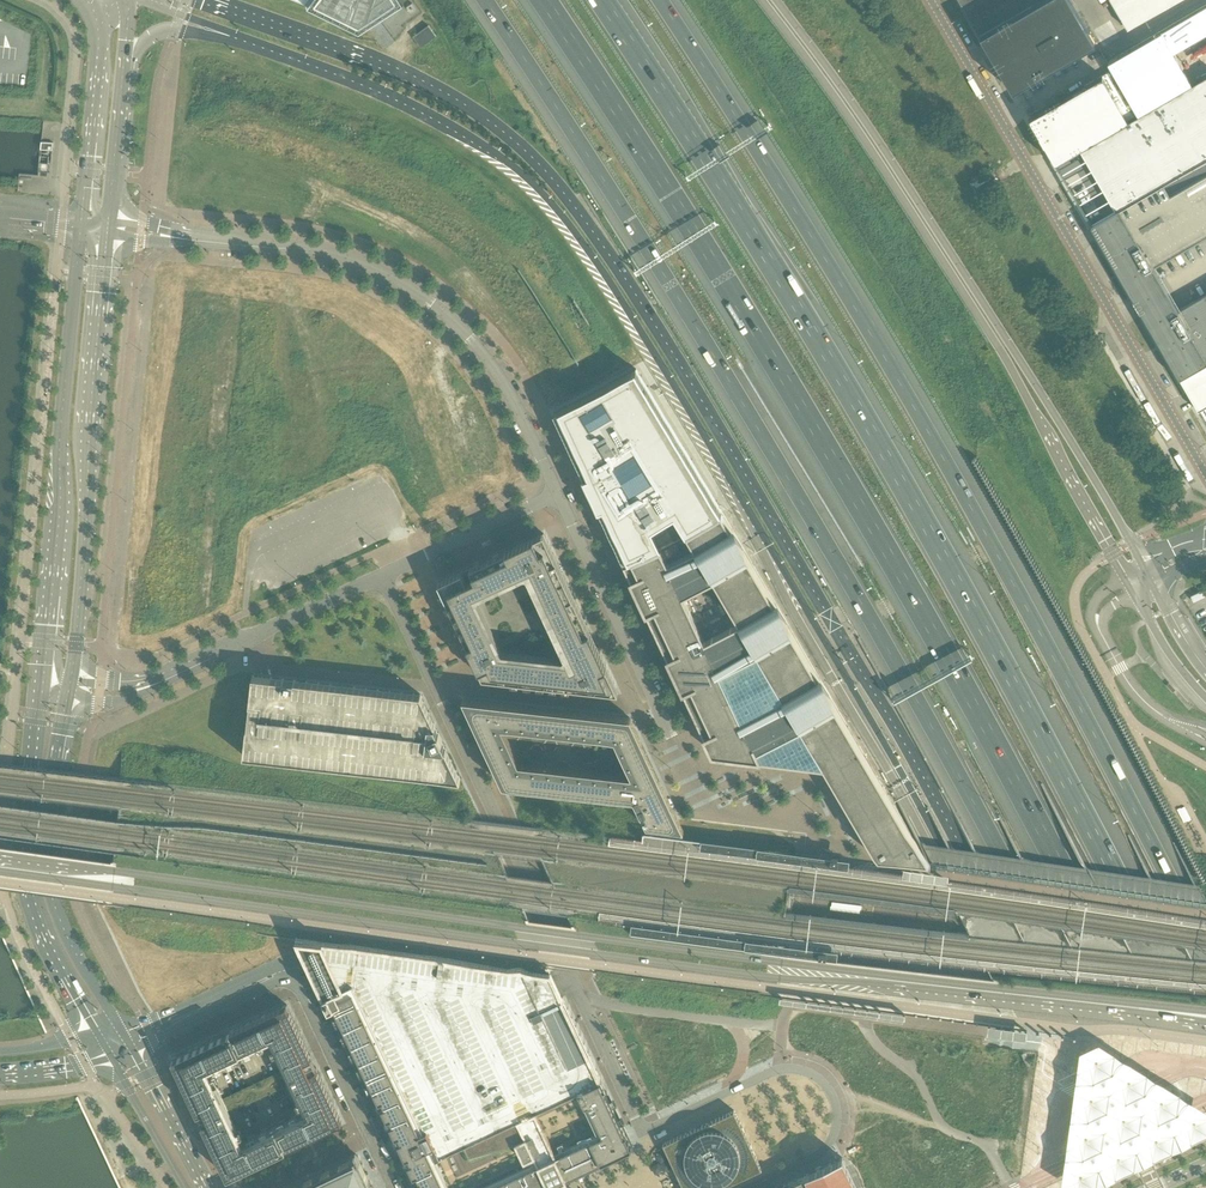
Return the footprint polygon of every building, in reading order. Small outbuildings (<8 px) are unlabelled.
[(318,9),(319,6),(322,8),(321,10),(342,19),(350,16),(363,22),(396,0),(299,0),(318,9)] [(979,35),(1031,5),(1029,0),(959,0),(979,35)] [(985,44),(1012,90),(1094,42),(1070,0),(1040,0),(1031,5),(979,35),(985,44)] [(1127,28),(1176,0),(1111,0),(1127,28)] [(406,7),(410,13),(416,9),(412,3),(406,7)] [(1197,11),(1205,27),(1205,6),(1197,11)] [(1179,21),(1191,43),(1198,38),(1205,34),(1205,27),(1197,11),(1179,21)] [(1183,46),(1183,47),(1191,43),(1179,21),(1161,32),(1173,53),(1177,51),(1176,50),(1183,46)] [(413,36),(421,47),(436,36),(428,25),(413,36)] [(1183,71),(1181,66),(1180,66),(1175,58),(1176,57),(1173,53),(1161,32),(1107,63),(1137,115),(1191,84),(1189,80),(1188,80),(1183,72),(1183,71)] [(1030,117),(1041,135),(1039,136),(1044,144),(1045,143),(1056,162),(1137,115),(1118,82),(1108,88),(1101,76),(1030,117)] [(1126,122),(1080,150),(1097,180),(1115,210),(1131,201),(1205,158),(1205,76),(1126,122)] [(40,149),(50,150),(52,150),(53,142),(41,141),(40,149)] [(1177,175),(1205,225),(1205,159),(1177,175)] [(1147,193),(1181,251),(1205,237),(1205,225),(1177,175),(1147,193)] [(1205,362),(1205,294),(1205,293),(1177,310),(1171,300),(1165,288),(1159,278),(1158,278),(1153,268),(1181,251),(1147,193),(1090,226),(1130,294),(1136,305),(1143,317),(1143,316),(1179,378),(1205,362)] [(554,413),(553,413),(568,444),(583,476),(582,477),(583,478),(584,478),(598,508),(597,508),(598,510),(599,510),(605,523),(613,541),(621,559),(623,561),(623,563),(651,550),(659,546),(661,545),(664,543),(687,532),(688,531),(715,515),(721,512),(720,510),(719,508),(718,506),(716,503),(715,503),(712,498),(708,491),(700,478),(669,426),(642,382),(641,380),(640,378),(636,370),(635,369),(623,376),(592,392),(576,400),(554,412),(553,413),(554,413)] [(651,550),(623,563),(647,612),(653,625),(704,735),(712,752),(714,752),(720,753),(760,758),(760,757),(767,758),(769,758),(776,759),(778,759),(785,760),(787,761),(794,761),(796,762),(803,763),(805,763),(812,764),(814,764),(823,765),(827,772),(875,853),(877,858),(900,861),(913,863),(921,864),(928,865),(921,852),(918,848),(893,805),(881,785),(878,780),(877,778),(876,775),(864,755),(858,746),(846,725),(830,697),(828,693),(817,674),(786,622),(784,619),(773,600),(753,565),(752,563),(743,548),(740,543),(730,526),(721,511),(721,512),(715,515),(688,531),(687,532),(664,543),(661,545),(659,546),(651,550)] [(462,572),(463,572),(462,571),(438,582),(442,591),(445,598),(448,604),(451,610),(453,615),(456,621),(459,627),(462,633),(464,639),(467,645),(481,675),(482,677),(493,678),(511,680),(518,681),(524,681),(531,682),(537,683),(544,684),(550,684),(557,685),(562,686),(570,687),(609,691),(618,692),(617,691),(600,654),(599,651),(598,650),(597,647),(596,646),(595,643),(594,642),(593,640),(593,638),(591,636),(591,634),(590,632),(571,591),(543,533),(540,534),(528,540),(500,553),(494,556),(493,556),(489,559),(487,559),(482,562),(475,565),(471,567),(469,568),(470,568),(472,573),(474,578),(466,581),(462,573),(462,572)] [(420,694),(270,677),(266,677),(252,675),(249,704),(247,726),(246,726),(243,755),(460,779),(420,694)] [(619,716),(518,705),(487,701),(466,699),(464,699),(465,702),(485,745),(487,748),(493,761),(497,769),(503,782),(503,783),(504,783),(517,785),(578,792),(633,798),(643,816),(647,825),(682,829),(681,826),(677,819),(676,816),(675,814),(658,778),(641,742),(640,738),(637,733),(630,717),(619,716)] [(1205,904),(1197,885),(921,844),(929,860),(933,866),(1033,878),(1205,904)] [(303,938),(315,962),(331,998),(334,1003),(397,1137),(401,1146),(421,1187),(541,1187),(632,1145),(591,1054),(551,972),(303,938)] [(826,951),(817,950),(816,954),(816,957),(825,958),(825,955),(826,951)] [(305,1042),(302,1038),(287,1004),(230,1030),(227,1032),(172,1058),(197,1112),(200,1111),(202,1116),(204,1120),(202,1121),(227,1176),(268,1157),(282,1151),(286,1149),(342,1122),(317,1068),(316,1067),(315,1067),(314,1067),(313,1068),(311,1064),(310,1062),(310,1061),(311,1061),(311,1060),(312,1060),(312,1059),(311,1055),(310,1054),(305,1042)] [(1062,1179),(1075,1187),(1081,1187),(1205,1130),(1205,1104),(1098,1038),(1080,1046),(1063,1169),(1062,1179)] [(662,1143),(684,1187),(720,1187),(761,1169),(734,1110),(662,1143)] [(287,1187),(373,1187),(357,1155),(310,1177),(287,1187)] [(842,1157),(776,1187),(857,1187),(842,1157)] [(643,1187),(656,1187),(649,1168),(637,1172),(643,1187)]
